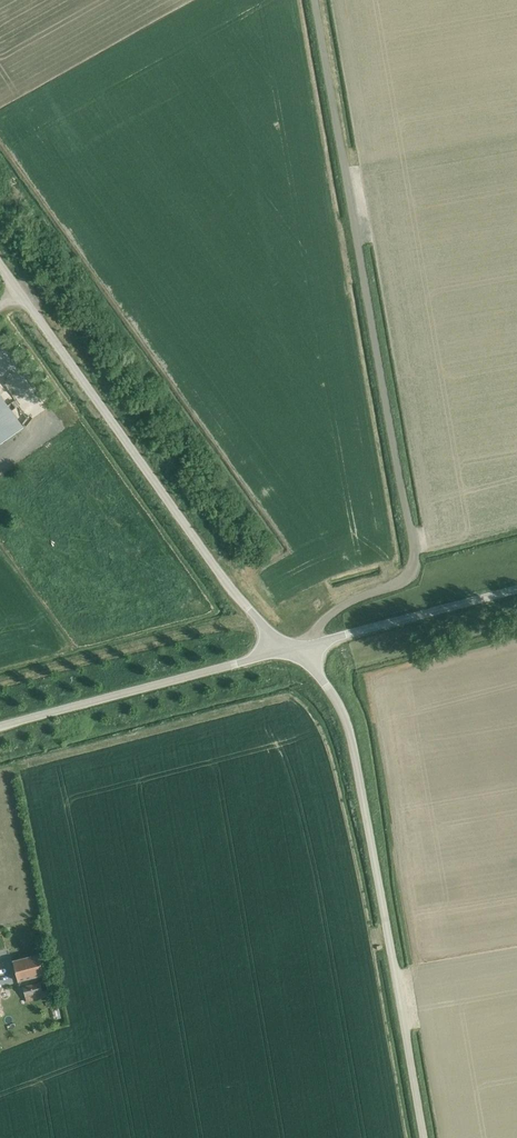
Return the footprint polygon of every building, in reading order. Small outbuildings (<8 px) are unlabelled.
[(24,427),(0,394),(0,445),(24,427)] [(18,981),(44,975),(39,955),(13,962),(18,981)] [(27,1002),(50,996),(46,981),(20,987),(21,992),(24,991),(27,1002)] [(61,1019),(58,1006),(51,1007),(54,1020),(61,1019)]
